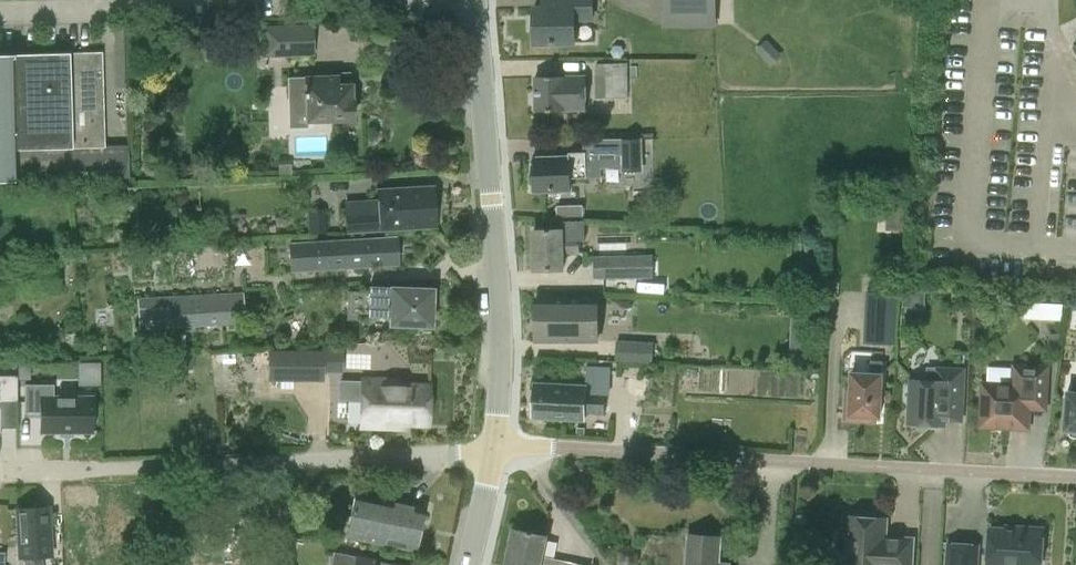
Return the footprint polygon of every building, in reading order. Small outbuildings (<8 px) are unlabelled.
[(560,6),(535,6),(536,44),(576,43),(575,17),(591,16),(591,0),(560,0),(560,6)] [(717,11),(717,0),(664,0),(664,11),(717,11)] [(107,104),(117,104),(117,90),(127,90),(125,25),(114,25),(115,49),(105,49),(107,104)] [(309,51),(309,25),(261,26),(262,52),(309,51)] [(130,178),(129,145),(105,146),(103,52),(0,54),(0,181),(130,178)] [(596,97),(628,97),(628,62),(596,62),(596,97)] [(537,110),(566,110),(587,109),(586,75),(565,76),(536,76),(537,110)] [(308,128),(308,121),(355,120),(354,99),(353,99),(353,84),(339,84),(338,76),(288,77),(289,129),(308,128)] [(568,151),(568,158),(533,159),(533,171),(530,174),(530,183),(534,186),(534,190),(573,188),(573,176),(601,175),(601,165),(625,164),(625,171),(641,171),(640,137),(587,139),(587,150),(568,151)] [(347,232),(382,230),(437,227),(434,186),(379,190),(380,199),(345,201),(347,232)] [(557,205),(557,218),(583,218),(583,204),(557,205)] [(890,204),(887,228),(905,230),(908,206),(890,204)] [(327,233),(326,208),(309,209),(310,233),(327,233)] [(565,269),(565,254),(580,254),(580,240),(585,240),(585,220),(560,221),(560,229),(534,230),(535,270),(565,269)] [(400,265),(398,237),(291,244),(293,271),(400,265)] [(594,259),(594,278),(645,278),(645,256),(628,256),(628,243),(598,243),(598,259),(594,259)] [(368,315),(391,316),(391,324),(432,326),(434,289),(392,287),(369,286),(368,315)] [(864,339),(898,340),(899,290),(865,289),(864,339)] [(244,290),(138,293),(139,327),(245,323),(244,290)] [(538,340),(598,340),(597,298),(538,298),(538,340)] [(1028,316),(1064,317),(1064,307),(1028,306),(1028,316)] [(653,363),(654,342),(616,340),(615,361),(653,363)] [(714,357),(711,341),(692,344),(694,360),(714,357)] [(341,373),(341,349),(323,349),(323,373),(341,373)] [(293,350),(270,350),(271,379),(294,379),(293,350)] [(847,388),(846,419),(876,421),(876,417),(880,417),(883,361),(871,360),(871,374),(852,373),(852,389),(847,388)] [(99,363),(77,362),(77,386),(99,386),(99,363)] [(586,419),(586,412),(605,413),(606,394),(610,394),(611,367),(587,366),(586,386),(536,383),(535,417),(586,419)] [(1015,366),(1014,385),(983,384),(982,403),(987,403),(986,422),(1009,423),(1008,427),(1029,428),(1030,398),(1046,399),(1047,367),(1015,366)] [(906,388),(906,400),(910,405),(909,423),(928,423),(931,429),(937,429),(940,424),(945,424),(945,420),(962,421),(962,403),(964,370),(938,369),(927,368),(926,381),(911,381),(911,383),(906,388)] [(1,435),(1,427),(1,401),(17,401),(17,375),(0,375),(0,435),(1,435)] [(362,427),(363,427),(399,428),(400,424),(429,425),(431,385),(401,384),(401,380),(364,378),(364,382),(341,381),(341,398),(363,399),(362,427)] [(25,384),(25,413),(41,413),(41,432),(92,432),(92,397),(53,397),(53,384),(25,384)] [(1064,430),(1069,430),(1072,435),(1075,436),(1075,392),(1068,391),(1064,430)] [(345,541),(346,537),(384,544),(392,503),(354,495),(350,516),(339,514),(334,539),(345,541)] [(424,509),(392,503),(384,544),(416,551),(424,509)] [(43,555),(54,554),(51,505),(19,507),(22,556),(24,556),(24,564),(44,564),(43,555)] [(844,529),(847,532),(845,564),(913,564),(914,545),(885,544),(878,537),(880,518),(863,517),(860,514),(851,513),(844,519),(844,529)] [(1042,527),(1015,525),(1014,530),(990,528),(988,564),(1040,564),(1042,527)] [(570,563),(543,557),(547,536),(515,529),(507,564),(582,564),(570,563)] [(687,564),(721,564),(722,537),(689,534),(687,564)] [(945,564),(980,564),(981,543),(946,541),(945,564)] [(357,556),(356,558),(355,564),(402,564),(357,556)]
